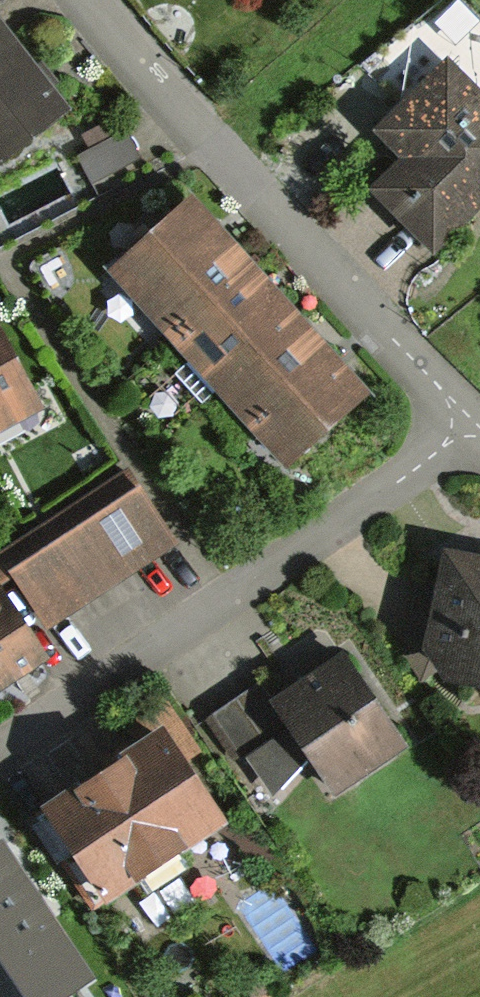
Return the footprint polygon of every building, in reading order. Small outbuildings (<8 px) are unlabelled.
[(71,111),(0,17),(0,164),(71,111)] [(432,257),(479,208),(479,89),(446,55),(372,130),(401,159),(367,193),(432,257)] [(285,467),(374,390),(348,362),(271,279),(229,232),(193,193),(107,270),(285,467)] [(44,404),(0,328),(0,429),(44,404)] [(0,549),(0,557),(44,628),(176,545),(129,469),(0,549)] [(439,547),(414,673),(479,687),(479,557),(439,547)] [(45,658),(0,588),(0,687),(45,658)] [(330,795),(408,743),(342,652),(271,701),(258,682),(207,720),(237,759),(243,753),(277,798),(307,758),(330,795)] [(144,740),(43,807),(105,900),(224,821),(184,761),(197,752),(160,697),(129,718),(144,740)] [(0,847),(0,996),(70,996),(91,983),(0,847)]
